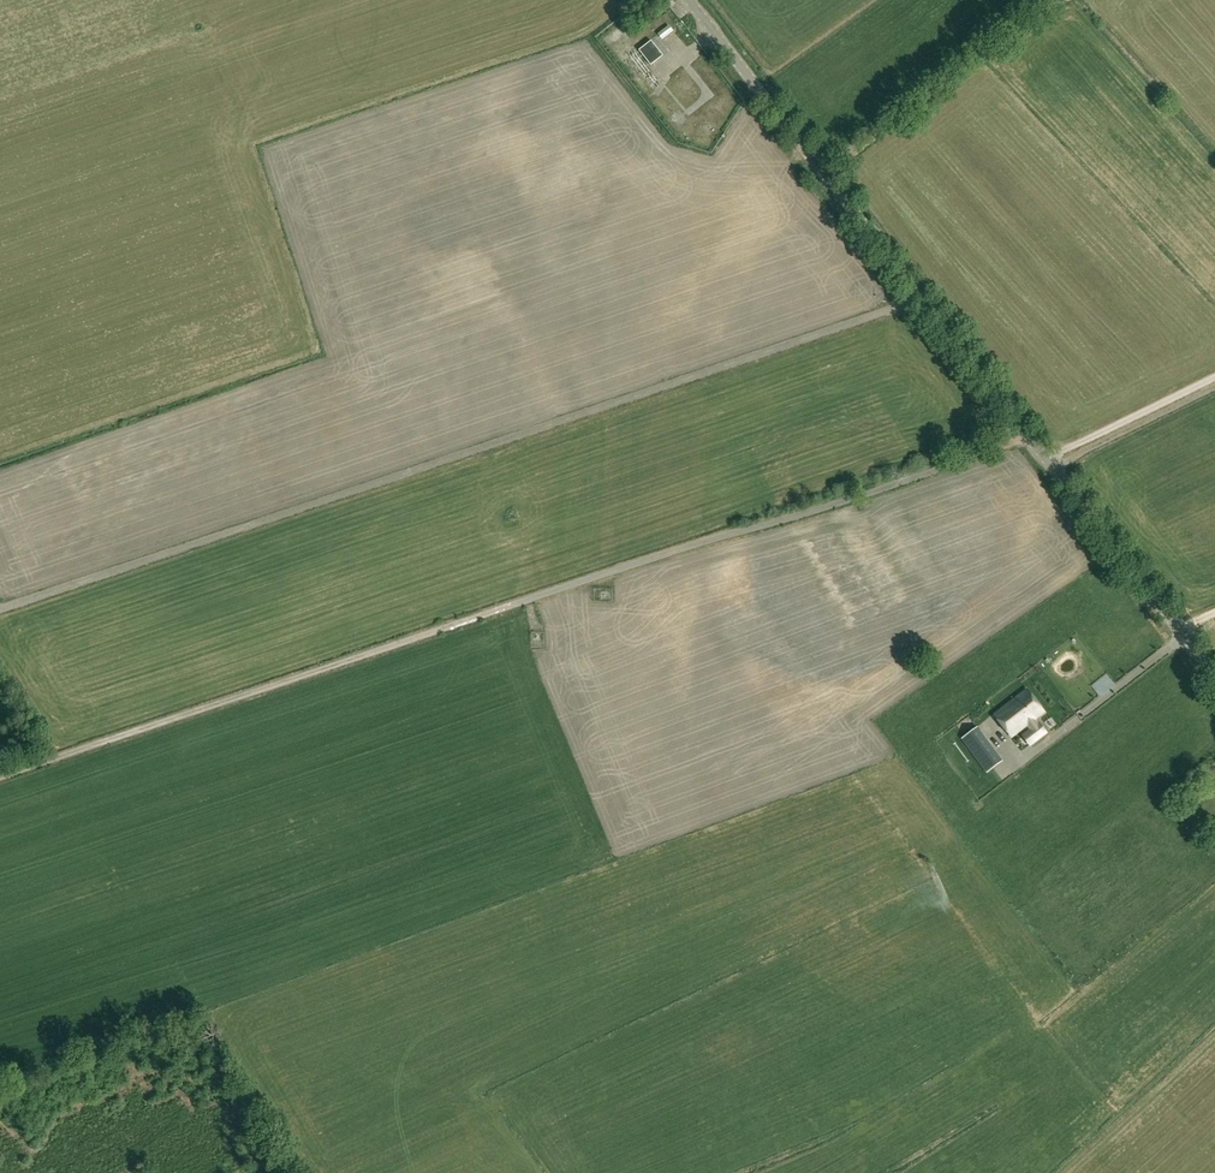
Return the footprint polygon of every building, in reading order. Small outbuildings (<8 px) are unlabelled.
[(639,18),(633,23),(639,31),(645,26),(639,18)] [(666,36),(677,30),(672,23),(662,28),(666,36)] [(663,56),(652,41),(640,51),(651,65),(663,56)] [(1045,712),(1027,689),(995,714),(1012,737),(1028,725),(1033,730),(1026,735),(1033,745),(1047,734),(1036,719),(1045,712)] [(1003,761),(978,728),(962,738),(987,773),(1003,761)]
